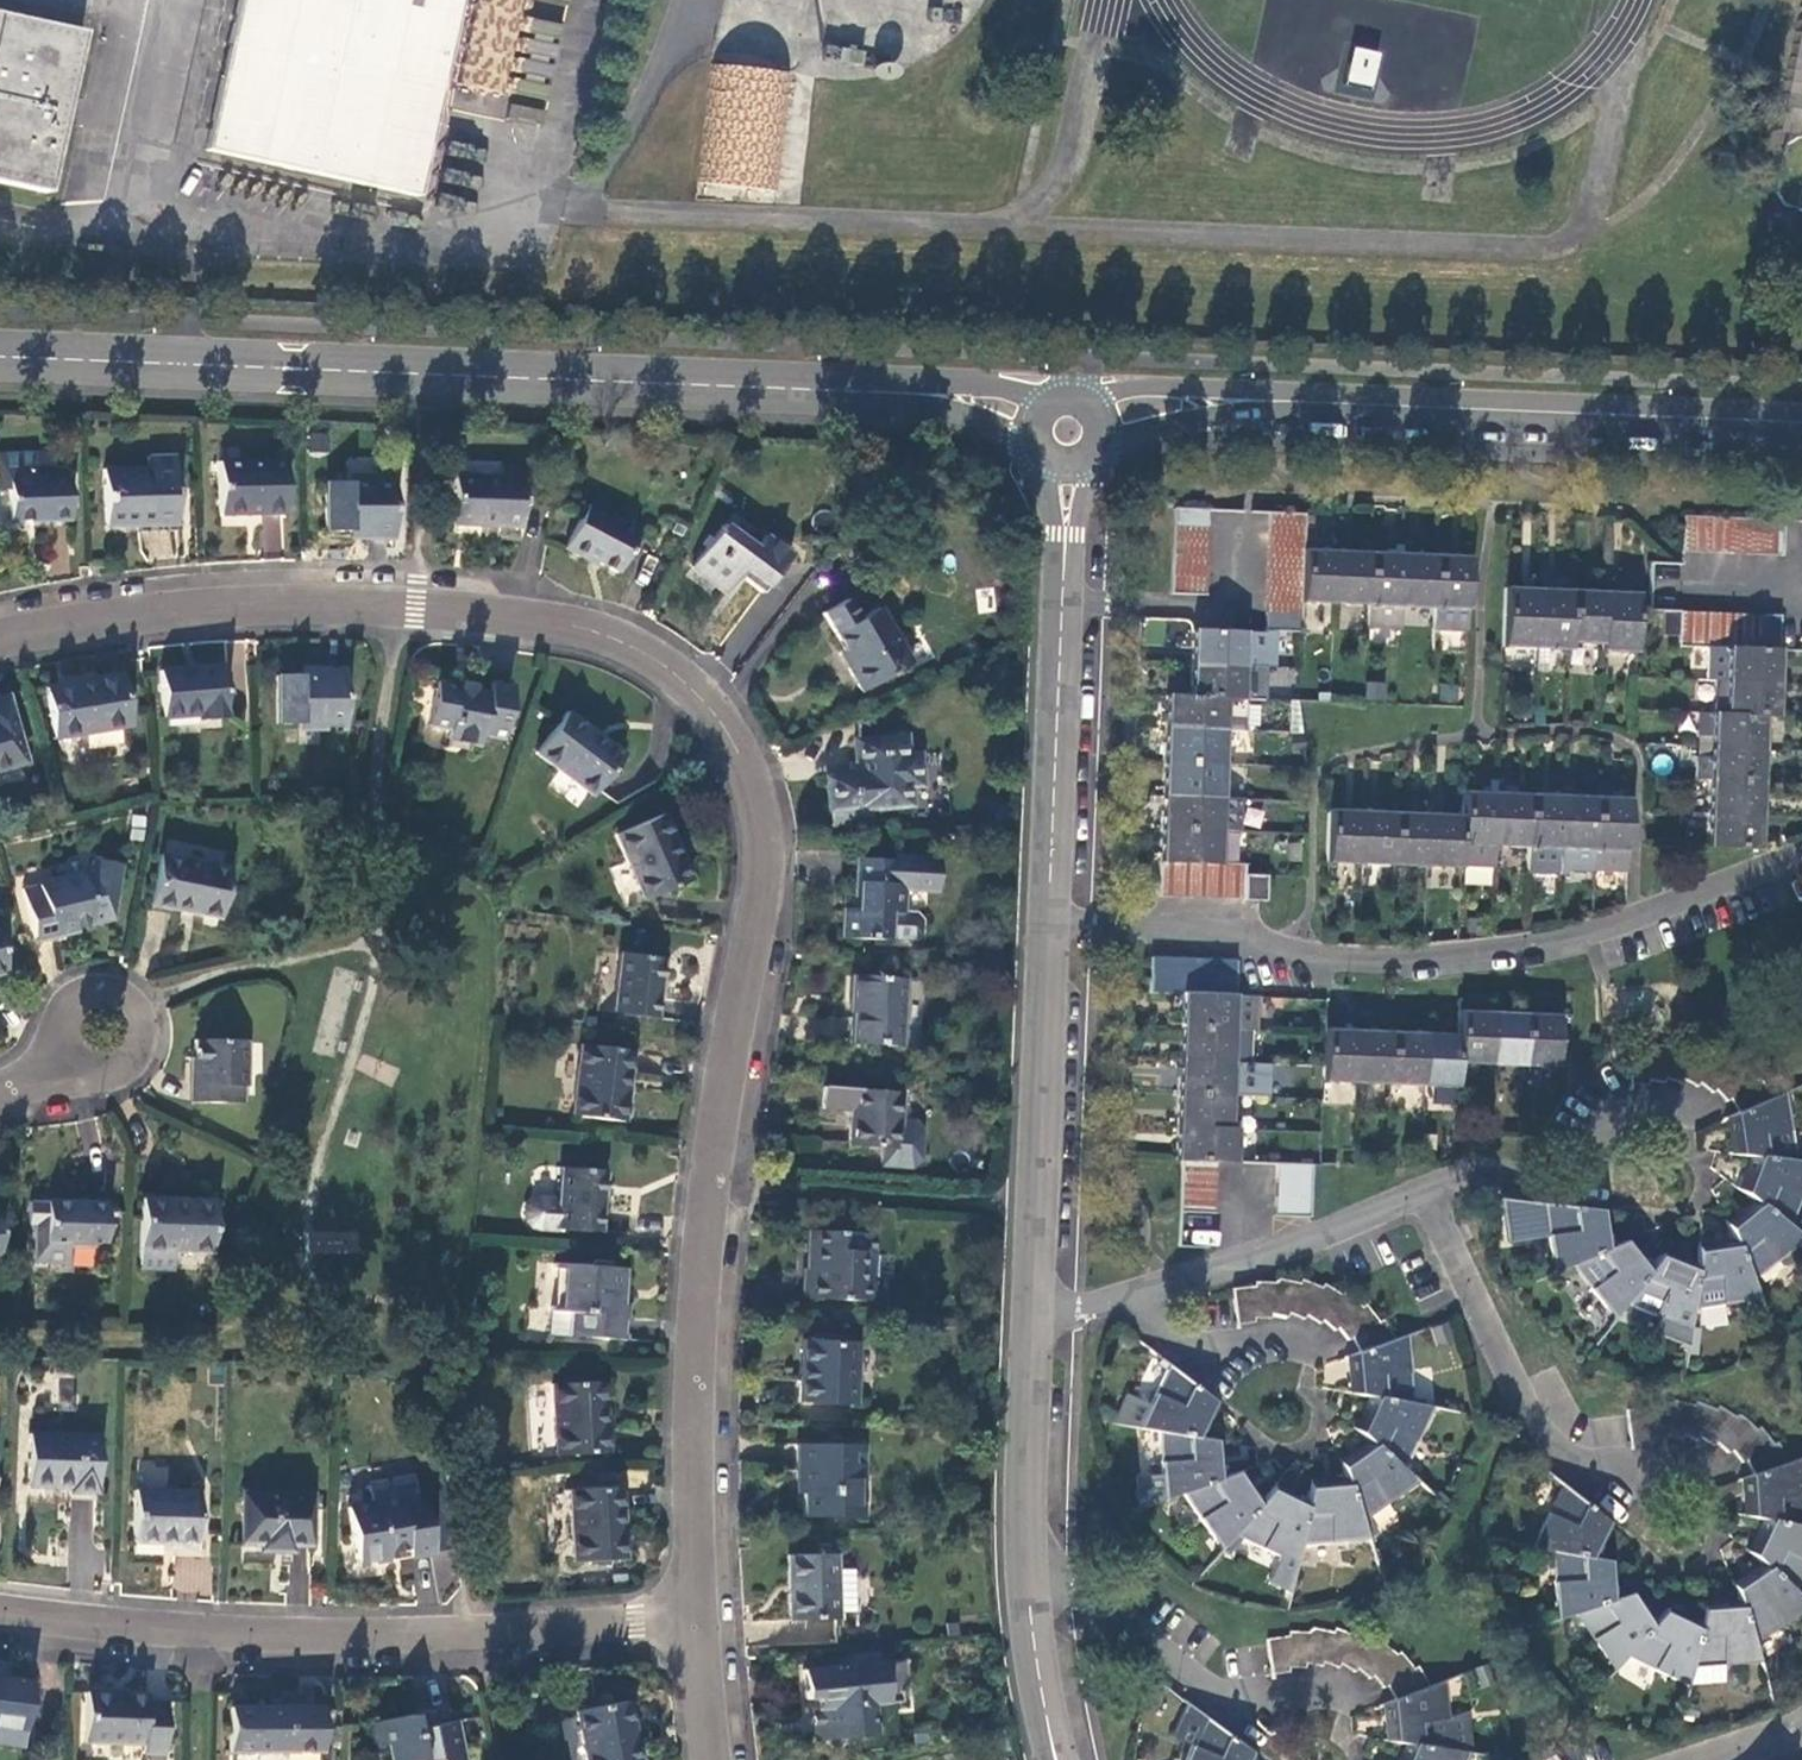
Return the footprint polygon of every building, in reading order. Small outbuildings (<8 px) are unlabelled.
[(208,152),(421,199),(465,0),(242,0),(208,152)] [(520,22),(525,0),(498,0),(494,16),(520,22)] [(0,17),(0,185),(51,196),(86,36),(0,17)] [(1354,46),(1347,81),(1373,86),(1380,51),(1354,46)] [(774,150),(781,87),(752,83),(754,67),(713,63),(705,138),(726,140),(726,145),(774,150)] [(0,454),(0,492),(9,491),(10,522),(69,519),(67,478),(35,479),(35,452),(0,454)] [(174,519),(172,456),(147,458),(147,467),(103,470),(104,527),(135,526),(135,521),(174,519)] [(282,463),(219,464),(221,514),(283,513),(282,463)] [(520,522),(521,466),(503,466),(502,477),(455,476),(453,520),(520,522)] [(391,536),(392,474),(368,475),(367,481),(324,481),(323,529),(368,530),(368,536),(391,536)] [(634,533),(584,506),(561,548),(579,558),(581,554),(614,572),(634,533)] [(1174,525),(1209,527),(1210,511),(1174,509),(1174,525)] [(1269,530),(1303,532),(1304,516),(1270,514),(1269,530)] [(1683,514),(1681,550),(1698,551),(1700,515),(1683,514)] [(1700,515),(1698,551),(1715,552),(1717,516),(1700,515)] [(1717,516),(1715,552),(1732,552),(1733,516),(1717,516)] [(1733,516),(1732,552),(1748,553),(1750,517),(1733,516)] [(1750,517),(1748,553),(1765,554),(1766,518),(1750,517)] [(1781,555),(1783,519),(1766,518),(1765,554),(1781,555)] [(1173,542),(1208,543),(1209,527),(1174,525),(1173,542)] [(758,592),(786,555),(761,536),(751,548),(720,526),(689,568),(722,593),(735,576),(758,592)] [(1268,546),(1303,548),(1303,532),(1269,530),(1268,546)] [(1172,559),(1207,561),(1208,543),(1173,542),(1172,559)] [(1268,563),(1302,564),(1303,550),(1303,548),(1268,546),(1268,563)] [(1301,603),(1334,604),(1336,551),(1303,550),(1302,564),(1301,581),(1301,597),(1301,603)] [(1334,604),(1368,605),(1370,552),(1336,551),(1334,604)] [(1367,624),(1400,626),(1401,605),(1403,553),(1370,552),(1368,605),(1367,624)] [(1401,605),(1433,606),(1436,554),(1403,553),(1401,605)] [(1433,626),(1466,627),(1469,554),(1436,554),(1433,606),(1433,626)] [(1171,576),(1207,577),(1207,561),(1172,559),(1171,576)] [(1267,579),(1301,581),(1302,564),(1268,563),(1267,579)] [(1170,592),(1206,595),(1207,577),(1171,576),(1170,592)] [(1267,595),(1301,597),(1301,581),(1267,579),(1267,595)] [(1503,646),(1534,647),(1537,588),(1506,587),(1503,646)] [(1534,647),(1568,649),(1568,641),(1571,589),(1537,588),(1534,647)] [(1568,641),(1601,644),(1604,590),(1571,589),(1568,641)] [(1603,650),(1635,651),(1637,608),(1637,592),(1604,590),(1601,644),(1603,644),(1603,650)] [(1266,612),(1300,614),(1301,603),(1301,597),(1267,595),(1266,612)] [(908,661),(877,607),(858,617),(845,598),(822,611),(843,648),(852,663),(847,667),(859,689),(908,661)] [(1679,609),(1677,643),(1693,644),(1695,610),(1679,609)] [(1695,610),(1693,644),(1711,645),(1713,611),(1695,610)] [(1727,646),(1729,611),(1713,611),(1711,645),(1727,646)] [(1729,611),(1727,646),(1744,647),(1745,612),(1729,611)] [(1265,628),(1299,631),(1300,614),(1266,612),(1265,628)] [(1761,648),(1762,612),(1745,612),(1744,647),(1761,648)] [(1777,649),(1779,613),(1762,612),(1761,648),(1777,649)] [(1193,629),(1192,663),(1244,665),(1246,631),(1193,629)] [(1727,646),(1725,679),(1776,682),(1777,649),(1761,648),(1744,647),(1727,646)] [(843,648),(837,652),(847,667),(852,663),(843,648)] [(222,663),(158,668),(163,721),(197,718),(197,722),(229,719),(222,667),(222,663)] [(1192,663),(1190,695),(1227,696),(1243,697),(1244,665),(1192,663)] [(345,731),(345,668),(300,668),(300,674),(275,675),(276,725),(299,726),(299,732),(345,731)] [(500,739),(511,682),(472,674),(469,684),(455,682),(454,685),(433,682),(425,725),(445,730),(444,738),(476,745),(479,735),(500,739)] [(118,676),(47,688),(55,738),(126,727),(118,676)] [(1713,679),(1711,712),(1766,715),(1775,715),(1776,682),(1725,679),(1713,679)] [(1167,695),(1166,728),(1226,731),(1227,696),(1190,695),(1167,695)] [(5,698),(0,699),(0,769),(24,762),(5,698)] [(621,755),(565,712),(536,752),(592,795),(621,755)] [(1711,736),(1711,745),(1764,748),(1766,715),(1711,712),(1697,712),(1697,734),(1711,736)] [(1166,728),(1164,761),(1224,764),(1226,731),(1166,728)] [(902,735),(851,741),(855,774),(826,777),(832,826),(872,821),(870,809),(910,804),(908,786),(919,784),(916,753),(904,754),(902,735)] [(1695,755),(1694,777),(1710,778),(1762,781),(1764,748),(1711,745),(1711,756),(1695,755)] [(1223,796),(1224,764),(1164,761),(1163,793),(1223,796)] [(1710,778),(1708,811),(1760,813),(1762,781),(1710,778)] [(1622,789),(1621,798),(1629,798),(1630,789),(1622,789)] [(1239,830),(1241,797),(1223,796),(1163,793),(1161,827),(1222,829),(1239,830)] [(1461,864),(1494,865),(1495,846),(1497,794),(1464,793),(1463,813),(1461,864)] [(1495,846),(1528,847),(1530,795),(1497,794),(1495,846)] [(1559,872),(1560,848),(1562,796),(1530,795),(1528,847),(1527,871),(1559,872)] [(1560,848),(1593,849),(1596,797),(1562,796),(1560,848)] [(1626,871),(1629,798),(1621,798),(1596,797),(1593,849),(1592,870),(1626,871)] [(1327,862),(1361,863),(1364,811),(1330,810),(1327,862)] [(1361,863),(1394,865),(1397,811),(1364,811),(1361,863)] [(1394,865),(1428,866),(1430,812),(1397,811),(1394,865)] [(1708,811),(1706,845),(1729,847),(1758,848),(1760,813),(1708,811)] [(1428,866),(1461,867),(1461,864),(1463,813),(1430,812),(1428,866)] [(689,879),(662,814),(615,834),(643,899),(689,879)] [(1161,827),(1160,861),(1178,861),(1195,862),(1212,863),(1221,863),(1222,829),(1161,827)] [(228,869),(159,854),(150,903),(219,917),(228,869)] [(894,860),(853,858),(851,908),(841,908),(839,936),(888,938),(888,935),(890,912),(900,912),(901,889),(935,891),(937,858),(895,855),(894,860)] [(90,874),(22,890),(34,938),(111,920),(121,866),(92,861),(90,874)] [(1176,898),(1178,861),(1160,861),(1158,898),(1176,898)] [(1193,898),(1195,862),(1178,861),(1176,898),(1193,898)] [(1211,899),(1212,863),(1195,862),(1193,898),(1211,899)] [(1228,900),(1228,863),(1221,863),(1212,863),(1211,899),(1228,900)] [(1244,900),(1244,874),(1245,864),(1228,863),(1228,900),(1244,900)] [(1244,874),(1244,900),(1265,900),(1265,875),(1244,874)] [(912,914),(900,912),(890,912),(888,935),(910,937),(917,931),(918,920),(912,914)] [(653,1018),(660,959),(619,954),(612,1012),(653,1018)] [(1151,957),(1149,993),(1168,994),(1168,958),(1151,957)] [(1168,958),(1168,994),(1184,995),(1186,959),(1185,959),(1168,958)] [(1201,995),(1202,959),(1186,959),(1184,995),(1201,995)] [(1218,996),(1218,960),(1202,959),(1201,995),(1218,996)] [(1235,996),(1236,960),(1218,960),(1218,996),(1235,996)] [(900,1046),(903,979),(847,975),(846,1005),(851,1006),(849,1042),(900,1046)] [(1256,1032),(1258,998),(1235,996),(1218,996),(1201,995),(1184,995),(1182,1030),(1233,1032),(1251,1032),(1256,1032)] [(1492,1013),(1459,1012),(1458,1035),(1457,1065),(1490,1066),(1492,1013)] [(1490,1066),(1523,1066),(1526,1014),(1492,1013),(1490,1066)] [(1560,1015),(1526,1014),(1523,1066),(1559,1067),(1560,1015)] [(1182,1030),(1181,1061),(1233,1064),(1233,1032),(1182,1030)] [(1323,1084),(1357,1084),(1359,1032),(1325,1031),(1323,1084)] [(1249,1064),(1251,1032),(1233,1032),(1233,1064),(1249,1064)] [(1357,1084),(1390,1085),(1393,1033),(1359,1032),(1357,1084)] [(1390,1085),(1423,1086),(1424,1034),(1393,1033),(1390,1085)] [(1423,1086),(1456,1087),(1457,1065),(1458,1035),(1424,1034),(1423,1086)] [(242,1101),(244,1041),(194,1039),(193,1099),(242,1101)] [(620,1120),(629,1051),(579,1044),(570,1114),(620,1120)] [(1672,1049),(1664,1077),(1681,1083),(1683,1079),(1696,1051),(1674,1045),(1672,1049)] [(1696,1051),(1683,1079),(1696,1087),(1699,1083),(1717,1057),(1697,1048),(1696,1051)] [(1715,1088),(1737,1067),(1719,1054),(1717,1057),(1699,1083),(1711,1092),(1715,1088)] [(1181,1061),(1180,1095),(1233,1097),(1233,1064),(1181,1061)] [(1737,1067),(1715,1088),(1725,1100),(1729,1098),(1754,1080),(1740,1064),(1737,1067)] [(1738,1111),(1771,1097),(1757,1079),(1754,1080),(1729,1098),(1738,1111)] [(898,1094),(851,1090),(821,1088),(819,1109),(849,1111),(847,1145),(881,1147),(894,1148),(896,1119),(898,1094)] [(1730,1115),(1734,1153),(1752,1155),(1794,1160),(1785,1091),(1771,1097),(1738,1111),(1730,1115)] [(1232,1130),(1233,1097),(1180,1095),(1179,1128),(1232,1130)] [(913,1121),(896,1119),(894,1148),(881,1147),(881,1166),(909,1167),(919,1158),(920,1132),(913,1121)] [(1179,1128),(1178,1161),(1182,1161),(1218,1163),(1236,1163),(1237,1130),(1232,1130),(1179,1128)] [(1739,1189),(1755,1201),(1790,1226),(1801,1194),(1801,1161),(1794,1160),(1752,1155),(1739,1189)] [(1218,1163),(1182,1161),(1181,1178),(1217,1179),(1218,1163)] [(1312,1166),(1278,1164),(1277,1183),(1312,1183),(1312,1166)] [(597,1228),(600,1170),(557,1167),(555,1198),(533,1197),(528,1199),(525,1203),(523,1208),(523,1212),(524,1217),(527,1221),(530,1223),(535,1224),(597,1228)] [(1180,1195),(1216,1196),(1217,1179),(1181,1178),(1180,1195)] [(1277,1198),(1312,1200),(1312,1183),(1277,1183),(1277,1198)] [(1180,1212),(1215,1213),(1216,1196),(1180,1195),(1180,1212)] [(212,1199),(141,1197),(139,1269),(172,1271),(173,1249),(211,1250),(212,1199)] [(1276,1215),(1311,1217),(1312,1200),(1277,1198),(1276,1215)] [(1726,1223),(1733,1240),(1751,1280),(1801,1240),(1801,1235),(1790,1226),(1755,1201),(1726,1223)] [(105,1203),(46,1202),(46,1224),(34,1223),(33,1261),(68,1262),(69,1244),(104,1244),(105,1203)] [(1610,1247),(1605,1211),(1544,1204),(1553,1272),(1572,1264),(1610,1247)] [(872,1231),(809,1228),(806,1264),(803,1264),(800,1293),(868,1297),(869,1278),(859,1277),(861,1248),(871,1249),(872,1231)] [(1652,1265),(1629,1238),(1610,1247),(1572,1264),(1613,1319),(1625,1302),(1652,1265)] [(1733,1240),(1697,1244),(1695,1264),(1690,1309),(1760,1299),(1751,1280),(1733,1240)] [(1695,1264),(1661,1251),(1652,1265),(1625,1302),(1658,1316),(1688,1327),(1690,1309),(1695,1264)] [(623,1267),(551,1261),(551,1266),(559,1267),(557,1304),(549,1304),(549,1309),(567,1311),(568,1333),(625,1337),(625,1331),(622,1330),(623,1317),(627,1317),(627,1300),(618,1299),(620,1286),(623,1286),(623,1267)] [(1276,1285),(1271,1314),(1287,1317),(1288,1313),(1298,1283),(1277,1278),(1276,1285)] [(1305,1315),(1320,1288),(1300,1279),(1298,1283),(1288,1313),(1302,1319),(1305,1315)] [(1254,1285),(1254,1317),(1270,1318),(1271,1314),(1276,1285),(1254,1281),(1254,1285)] [(1320,1288),(1305,1315),(1319,1323),(1321,1320),(1342,1296),(1322,1284),(1320,1288)] [(1233,1288),(1237,1323),(1253,1322),(1254,1317),(1254,1285),(1233,1288)] [(1342,1296),(1321,1320),(1334,1331),(1338,1327),(1361,1307),(1344,1293),(1342,1296)] [(1361,1307),(1338,1327),(1347,1339),(1351,1337),(1377,1322),(1365,1305),(1361,1307)] [(548,1332),(568,1333),(567,1311),(549,1309),(548,1332)] [(1688,1327),(1658,1316),(1651,1332),(1686,1346),(1688,1327)] [(1377,1322),(1351,1337),(1357,1353),(1393,1340),(1382,1321),(1377,1322)] [(1349,1356),(1352,1392),(1371,1395),(1413,1402),(1408,1334),(1393,1340),(1357,1353),(1349,1356)] [(852,1402),(854,1342),(806,1340),(804,1376),(799,1376),(798,1400),(852,1402)] [(1126,1394),(1113,1423),(1158,1431),(1201,1438),(1217,1405),(1168,1364),(1151,1403),(1126,1394)] [(604,1450),(601,1380),(551,1382),(554,1452),(604,1450)] [(1371,1395),(1355,1430),(1369,1442),(1402,1469),(1432,1406),(1413,1402),(1371,1395)] [(1670,1405),(1665,1434),(1680,1439),(1683,1433),(1693,1405),(1672,1399),(1670,1405)] [(1693,1405),(1683,1433),(1697,1441),(1700,1437),(1716,1409),(1695,1400),(1693,1405)] [(1650,1409),(1648,1437),(1665,1439),(1665,1434),(1670,1405),(1650,1403),(1650,1409)] [(1717,1442),(1737,1419),(1718,1407),(1716,1409),(1700,1437),(1714,1445),(1717,1442)] [(1648,1437),(1650,1409),(1628,1411),(1629,1415),(1631,1444),(1647,1444),(1648,1437)] [(1732,1449),(1756,1430),(1739,1416),(1737,1419),(1717,1442),(1728,1452),(1732,1449)] [(1756,1430),(1732,1449),(1741,1462),(1745,1460),(1773,1445),(1759,1428),(1756,1430)] [(1221,1479),(1220,1442),(1201,1438),(1158,1431),(1161,1473),(1135,1476),(1138,1509),(1182,1493),(1221,1479)] [(97,1437),(28,1434),(27,1485),(68,1487),(68,1492),(96,1493),(97,1437)] [(1369,1442),(1340,1462),(1347,1481),(1368,1539),(1377,1532),(1368,1518),(1418,1483),(1402,1469),(1369,1442)] [(862,1444),(794,1444),(794,1470),(800,1470),(800,1515),(854,1516),(854,1470),(862,1471),(862,1444)] [(1773,1445),(1745,1460),(1752,1474),(1787,1463),(1776,1444),(1773,1445)] [(1787,1463),(1752,1474),(1743,1478),(1745,1515),(1763,1519),(1801,1526),(1801,1458),(1787,1463)] [(138,1486),(168,1484),(166,1462),(137,1464),(138,1486)] [(1219,1547),(1227,1542),(1261,1501),(1241,1471),(1221,1479),(1182,1493),(1219,1547)] [(412,1478),(366,1486),(369,1503),(346,1507),(356,1563),(387,1558),(386,1552),(403,1549),(406,1557),(431,1553),(422,1496),(415,1496),(412,1478)] [(1347,1481),(1308,1484),(1305,1502),(1297,1545),(1368,1539),(1347,1481)] [(1596,1558),(1611,1528),(1563,1485),(1534,1547),(1552,1550),(1596,1558)] [(622,1556),(618,1486),(567,1489),(572,1560),(622,1556)] [(1305,1502),(1274,1486),(1261,1501),(1227,1542),(1235,1536),(1279,1558),(1294,1565),(1297,1545),(1305,1502)] [(197,1492),(133,1491),(131,1541),(171,1543),(171,1548),(196,1549),(197,1492)] [(309,1495),(241,1493),(240,1542),(259,1544),(259,1549),(289,1551),(289,1544),(308,1545),(309,1495)] [(1747,1551),(1760,1563),(1795,1593),(1801,1579),(1801,1526),(1763,1519),(1747,1551)] [(1615,1598),(1613,1562),(1596,1558),(1552,1550),(1556,1619),(1574,1613),(1615,1598)] [(831,1554),(786,1556),(787,1620),(833,1619),(832,1611),(831,1567),(831,1554)] [(1268,1583),(1289,1593),(1294,1565),(1279,1558),(1268,1583)] [(1732,1584),(1738,1601),(1752,1642),(1801,1610),(1801,1598),(1795,1593),(1760,1563),(1732,1584)] [(849,1567),(831,1567),(832,1611),(850,1610),(849,1567)] [(1655,1621),(1636,1591),(1615,1598),(1574,1613),(1612,1670),(1625,1656),(1655,1621)] [(1738,1601),(1702,1604),(1698,1622),(1691,1666),(1723,1664),(1759,1662),(1752,1642),(1738,1601)] [(1698,1622),(1667,1607),(1655,1621),(1625,1656),(1687,1688),(1688,1682),(1691,1666),(1698,1622)] [(1322,1661),(1333,1631),(1308,1627),(1307,1632),(1305,1663),(1321,1666),(1322,1661)] [(1340,1664),(1354,1635),(1334,1627),(1333,1631),(1322,1661),(1338,1668),(1340,1664)] [(1287,1636),(1288,1667),(1304,1667),(1305,1663),(1307,1632),(1288,1631),(1287,1636)] [(1356,1667),(1376,1643),(1357,1631),(1354,1635),(1340,1664),(1352,1671),(1356,1667)] [(1288,1667),(1287,1636),(1267,1638),(1272,1674),(1287,1672),(1288,1667)] [(1371,1675),(1396,1654),(1379,1640),(1376,1643),(1356,1667),(1368,1678),(1371,1675)] [(1396,1654),(1371,1675),(1381,1686),(1386,1684),(1413,1667),(1398,1651),(1396,1654)] [(894,1661),(799,1669),(803,1698),(813,1698),(815,1707),(809,1708),(812,1739),(870,1733),(867,1705),(889,1702),(889,1691),(897,1685),(894,1661)] [(1724,1681),(1723,1664),(1691,1666),(1688,1682),(1724,1681)] [(1394,1700),(1429,1686),(1416,1666),(1413,1667),(1386,1684),(1394,1700)] [(0,1676),(0,1727),(24,1730),(31,1680),(0,1676)] [(1384,1703),(1388,1738),(1406,1741),(1449,1749),(1446,1717),(1443,1681),(1429,1686),(1394,1700),(1384,1703)] [(86,1691),(84,1741),(141,1743),(142,1753),(163,1753),(163,1700),(144,1698),(143,1694),(86,1691)] [(625,1703),(577,1713),(586,1759),(636,1759),(625,1703)] [(1205,1717),(1188,1704),(1172,1741),(1190,1749),(1205,1717)] [(320,1706),(229,1707),(229,1752),(322,1750),(320,1706)] [(370,1723),(378,1759),(380,1759),(389,1758),(390,1759),(464,1759),(456,1722),(435,1726),(431,1710),(370,1723)] [(1466,1711),(1446,1717),(1449,1749),(1470,1752),(1466,1711)] [(1205,1717),(1190,1749),(1185,1759),(1251,1759),(1253,1755),(1205,1717)] [(1398,1759),(1467,1759),(1470,1752),(1449,1749),(1406,1741),(1398,1759)]
